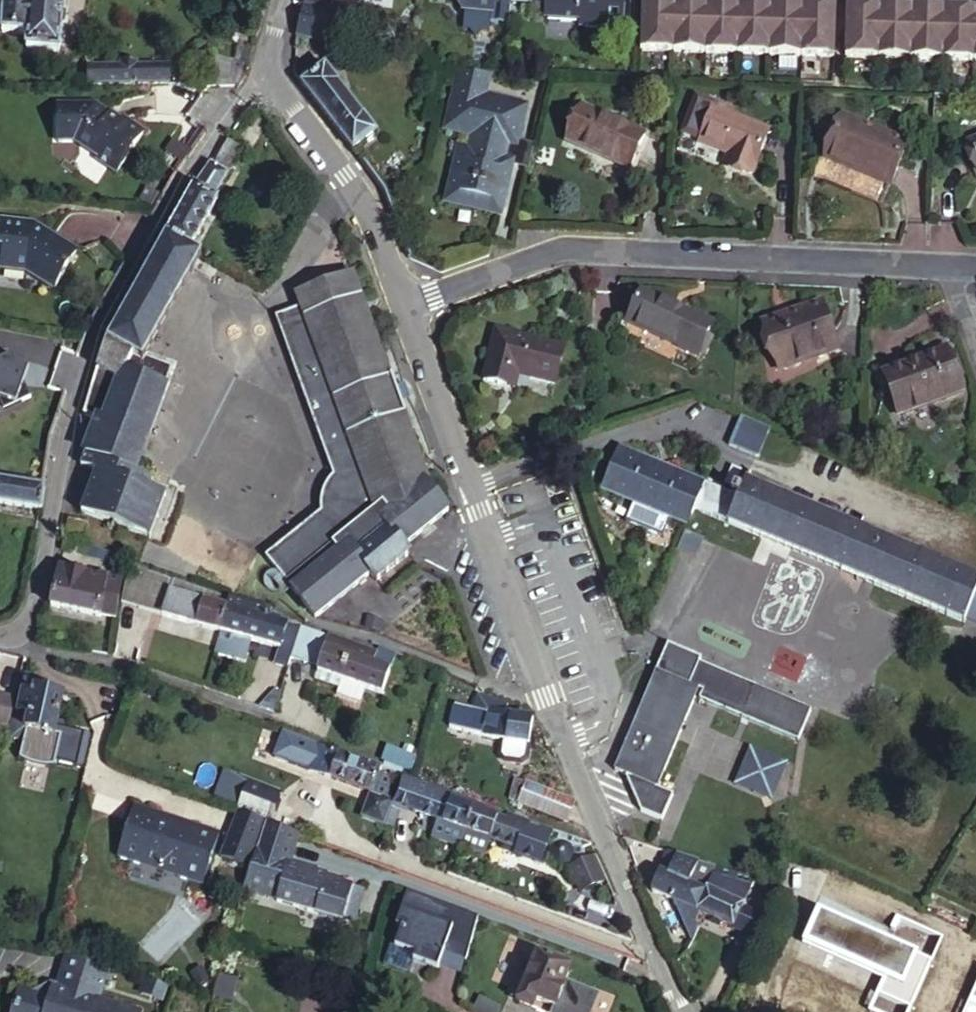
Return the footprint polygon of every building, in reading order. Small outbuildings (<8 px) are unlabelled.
[(22,36),(20,51),(56,54),(60,0),(0,0),(0,34),(22,36)] [(506,26),(508,4),(509,0),(450,0),(449,2),(458,13),(488,16),(488,25),(506,26)] [(508,4),(542,7),(540,24),(574,26),(574,32),(598,34),(599,25),(619,27),(620,10),(621,4),(621,0),(509,0),(508,4)] [(653,0),(638,0),(638,5),(638,12),(637,53),(670,54),(672,0),(663,0),(659,4),(659,13),(652,13),(653,0)] [(682,0),(672,0),(670,54),(703,55),(705,0),(693,0),(692,2),(691,14),(685,13),(686,6),(682,0)] [(718,3),(716,0),(705,0),(703,55),(737,57),(738,2),(730,1),(725,7),(724,15),(717,15),(718,3)] [(748,2),(738,2),(737,57),(767,58),(769,0),(761,0),(760,0),(757,4),(757,15),(750,15),(751,7),(748,2)] [(782,5),(778,1),(769,0),(767,58),(799,59),(801,4),(790,4),(786,9),(786,18),(781,18),(782,5)] [(801,4),(801,0),(786,0),(786,5),(786,9),(790,4),(801,4)] [(810,4),(813,10),(814,6),(814,0),(801,0),(801,4),(810,4)] [(865,8),(876,9),(876,0),(863,0),(863,8),(862,12),(865,8)] [(876,9),(885,9),(889,14),(889,9),(890,0),(876,0),(876,9)] [(930,8),(942,8),(942,0),(927,0),(926,11),(927,13),(930,8)] [(942,8),(948,8),(954,14),(954,12),(955,0),(942,0),(942,8)] [(876,9),(865,8),(862,12),(862,18),(856,17),(856,8),(853,3),(844,2),(842,61),(874,62),(876,9)] [(813,10),(810,4),(801,4),(799,59),(830,60),(833,4),(822,3),(819,7),(818,19),(812,19),(813,10)] [(621,4),(620,10),(638,12),(638,5),(621,4)] [(900,4),(895,10),(894,19),(889,18),(889,14),(885,9),(876,9),(874,62),(906,63),(909,5),(900,4)] [(942,8),(930,8),(927,13),(927,20),(920,20),(920,10),(916,5),(909,5),(906,63),(939,65),(942,8)] [(305,6),(297,37),(312,41),(313,34),(336,40),(343,14),(305,6)] [(948,8),(942,8),(939,65),(972,66),(974,7),(965,7),(960,13),(960,20),(954,21),(954,14),(948,8)] [(313,34),(312,41),(335,47),(336,40),(313,34)] [(86,70),(87,89),(170,88),(169,68),(135,69),(135,66),(118,67),(118,69),(86,70)] [(301,88),(353,153),(376,134),(324,69),(310,81),(301,88)] [(297,83),(306,76),(302,71),(293,78),(297,83)] [(491,76),(460,75),(456,93),(485,100),(491,76)] [(301,88),(310,81),(306,76),(297,83),(301,88)] [(525,109),(485,100),(456,93),(447,130),(477,137),(473,155),(461,153),(450,203),(500,215),(512,164),(505,162),(509,144),(516,146),(525,109)] [(579,102),(564,138),(626,165),(641,128),(579,102)] [(712,107),(699,141),(730,152),(727,163),(750,172),(767,128),(712,107)] [(58,110),(58,146),(81,146),(102,160),(98,166),(116,178),(142,139),(129,130),(127,136),(119,132),(119,124),(95,109),(58,110)] [(842,113),(824,154),(885,181),(903,140),(842,113)] [(129,130),(119,124),(119,132),(127,136),(129,130)] [(193,157),(207,136),(199,131),(185,152),(193,157)] [(975,162),(975,137),(967,140),(975,162)] [(226,142),(212,163),(231,176),(246,155),(226,142)] [(505,162),(512,164),(529,168),(533,151),(516,146),(509,144),(505,162)] [(194,191),(215,203),(230,179),(210,167),(194,191)] [(219,206),(215,203),(194,191),(173,226),(166,239),(190,254),(219,206)] [(0,257),(0,270),(23,271),(49,288),(73,248),(30,222),(0,218),(0,243),(1,243),(0,257)] [(201,260),(190,254),(166,239),(125,309),(109,337),(106,344),(132,360),(140,365),(143,360),(201,260)] [(383,518),(428,482),(429,481),(404,415),(407,414),(403,402),(397,388),(397,385),(394,378),(391,379),(360,299),(363,298),(354,275),(297,297),(301,309),(305,320),(308,319),(339,398),(336,399),(350,436),(352,434),(383,518)] [(761,319),(778,367),(838,345),(821,298),(761,319)] [(686,320),(640,300),(628,326),(698,358),(708,335),(712,326),(688,315),(686,320)] [(265,553),(294,591),(383,518),(352,434),(350,436),(336,399),(339,398),(308,319),(305,320),(301,309),(276,318),(331,479),(327,481),(324,484),(321,489),(320,493),(319,497),(320,503),(322,507),(324,511),(310,520),(265,553)] [(563,346),(497,329),(484,378),(511,385),(514,371),(554,381),(563,346)] [(714,338),(708,335),(698,358),(704,360),(714,338)] [(85,418),(89,419),(99,423),(87,456),(119,469),(134,474),(149,434),(108,418),(119,387),(117,386),(132,360),(106,344),(96,370),(85,418)] [(947,345),(880,372),(896,413),(964,386),(947,345)] [(13,400),(23,369),(9,364),(6,355),(0,358),(0,395),(13,400)] [(173,372),(143,360),(140,365),(132,360),(117,386),(119,387),(161,403),(173,372)] [(406,384),(397,388),(403,402),(412,399),(406,384)] [(161,403),(119,387),(108,418),(149,434),(161,403)] [(768,428),(741,416),(729,445),(757,456),(768,428)] [(691,525),(698,509),(709,484),(619,447),(602,489),(636,503),(653,510),(674,518),(691,525)] [(119,469),(87,456),(82,469),(95,474),(79,516),(90,520),(98,524),(119,469)] [(134,474),(119,469),(98,524),(149,543),(166,501),(148,495),(152,483),(133,477),(134,474)] [(37,511),(40,511),(44,485),(0,478),(0,504),(37,511)] [(383,518),(294,591),(305,606),(315,619),(370,575),(376,582),(411,555),(405,547),(452,512),(428,482),(383,518)] [(709,484),(698,509),(962,619),(964,614),(975,586),(975,577),(746,482),(742,490),(733,487),(730,493),(709,484)] [(653,510),(636,503),(628,522),(645,529),(653,510)] [(674,518),(653,510),(645,529),(666,538),(674,518)] [(217,528),(202,565),(244,582),(259,545),(217,528)] [(68,541),(64,540),(61,552),(73,555),(76,544),(68,541)] [(124,560),(76,544),(73,555),(121,570),(124,560)] [(58,570),(50,609),(114,621),(122,582),(58,570)] [(128,570),(120,604),(162,615),(172,583),(128,570)] [(162,615),(191,623),(218,632),(229,600),(172,582),(172,583),(162,615)] [(964,614),(975,619),(975,586),(964,614)] [(229,600),(218,632),(243,639),(272,648),(282,617),(229,600)] [(304,620),(292,616),(290,620),(284,638),(290,640),(292,634),(298,637),(301,629),(304,620)] [(284,638),(290,620),(282,617),(272,648),(280,650),(284,638)] [(218,632),(191,623),(188,635),(215,643),(218,632)] [(327,637),(301,629),(298,637),(290,660),(317,669),(327,637)] [(243,639),(218,632),(215,643),(239,650),(243,639)] [(290,640),(284,638),(280,650),(275,664),(287,668),(290,660),(298,637),(292,634),(290,640)] [(327,637),(317,669),(316,671),(340,679),(352,646),(327,637)] [(340,679),(380,693),(381,690),(388,670),(392,659),(352,646),(340,679)] [(632,780),(653,789),(691,697),(805,745),(818,713),(705,665),(707,660),(673,646),(619,775),(632,780)] [(398,673),(388,670),(381,690),(392,693),(398,673)] [(337,688),(340,679),(316,671),(313,680),(337,688)] [(12,739),(22,741),(25,730),(54,736),(65,696),(35,689),(38,680),(27,677),(12,739)] [(0,695),(0,696),(0,724),(9,725),(14,698),(0,695)] [(506,703),(476,695),(469,733),(501,741),(527,745),(532,717),(504,713),(506,703)] [(63,738),(54,736),(25,730),(22,741),(18,760),(22,762),(25,763),(32,767),(35,768),(41,768),(50,770),(54,770),(63,738)] [(527,745),(501,741),(499,755),(503,760),(520,762),(525,758),(527,745)] [(404,744),(402,750),(411,753),(413,748),(404,744)] [(290,767),(305,772),(312,753),(313,750),(298,745),(293,746),(288,762),(290,767)] [(388,745),(382,761),(409,770),(415,755),(411,753),(402,750),(388,745)] [(796,766),(760,751),(745,787),(780,802),(796,766)] [(342,755),(335,753),(333,760),(312,753),(305,772),(349,788),(356,769),(338,763),(342,755)] [(342,755),(338,763),(356,769),(359,761),(342,755)] [(359,761),(356,769),(374,775),(376,767),(359,761)] [(374,775),(356,769),(349,788),(367,795),(384,801),(391,781),(374,775)] [(233,777),(222,806),(236,811),(245,781),(233,777)] [(513,780),(506,800),(517,803),(524,784),(513,780)] [(667,826),(678,799),(653,789),(632,780),(631,782),(646,817),(667,826)] [(245,781),(236,811),(265,822),(276,790),(245,781)] [(423,782),(420,792),(428,795),(474,811),(477,803),(423,782)] [(572,802),(524,784),(517,803),(536,811),(564,822),(572,802)] [(413,812),(421,815),(428,795),(420,792),(413,812)] [(384,801),(367,795),(359,818),(381,827),(390,803),(384,801)] [(428,795),(421,815),(467,830),(474,811),(428,795)] [(477,803),(474,811),(506,822),(509,815),(477,803)] [(534,816),(536,811),(517,803),(515,809),(534,816)] [(118,859),(145,867),(146,860),(180,871),(177,878),(204,886),(221,833),(195,825),(192,832),(159,820),(162,814),(135,805),(118,859)] [(265,822),(236,811),(220,859),(250,869),(265,822)] [(506,822),(474,811),(467,830),(492,839),(507,845),(516,847),(521,849),(531,823),(509,815),(506,822)] [(195,825),(162,814),(159,820),(192,832),(195,825)] [(265,822),(250,869),(268,874),(272,858),(280,828),(265,822)] [(492,839),(467,830),(461,845),(487,854),(492,839)] [(559,844),(555,845),(551,847),(549,851),(549,856),(551,860),(554,863),(558,864),(563,863),(566,860),(568,857),(569,854),(569,852),(567,848),(564,845),(559,844)] [(516,847),(507,845),(506,850),(514,853),(516,847)] [(582,861),(576,848),(569,852),(569,854),(568,857),(566,860),(569,866),(582,861)] [(711,876),(713,873),(668,853),(662,866),(670,870),(667,877),(659,873),(651,892),(673,901),(683,928),(694,924),(698,914),(711,876)] [(569,866),(580,892),(603,882),(592,856),(582,861),(569,866)] [(272,858),(268,874),(262,897),(344,923),(354,890),(308,875),(310,870),(272,858)] [(145,867),(177,878),(180,871),(146,860),(145,867)] [(795,906),(876,942),(897,952),(899,947),(919,955),(975,980),(975,956),(881,914),(885,904),(870,898),(868,902),(861,899),(859,904),(830,891),(821,887),(825,878),(808,871),(792,905),(795,906)] [(698,914),(700,915),(733,928),(740,907),(746,888),(711,876),(698,914)] [(834,882),(825,878),(821,887),(830,891),(834,882)] [(459,970),(480,916),(405,889),(385,943),(459,970)] [(363,892),(354,890),(344,923),(351,926),(363,892)] [(243,891),(239,906),(254,911),(259,895),(243,891)] [(876,942),(795,906),(790,916),(872,950),(876,942)] [(740,907),(733,928),(752,936),(763,915),(740,907)] [(897,952),(876,942),(872,950),(913,968),(919,955),(899,947),(897,952)] [(518,1004),(533,1010),(536,1001),(557,1009),(556,1011),(593,1011),(587,1009),(593,996),(563,984),(568,970),(535,958),(518,1004)] [(69,960),(57,996),(49,993),(38,999),(19,992),(12,1011),(113,1011),(95,1006),(102,986),(107,972),(69,960)] [(188,975),(193,984),(204,979),(198,969),(188,975)] [(107,988),(112,974),(107,972),(102,986),(107,988)]
